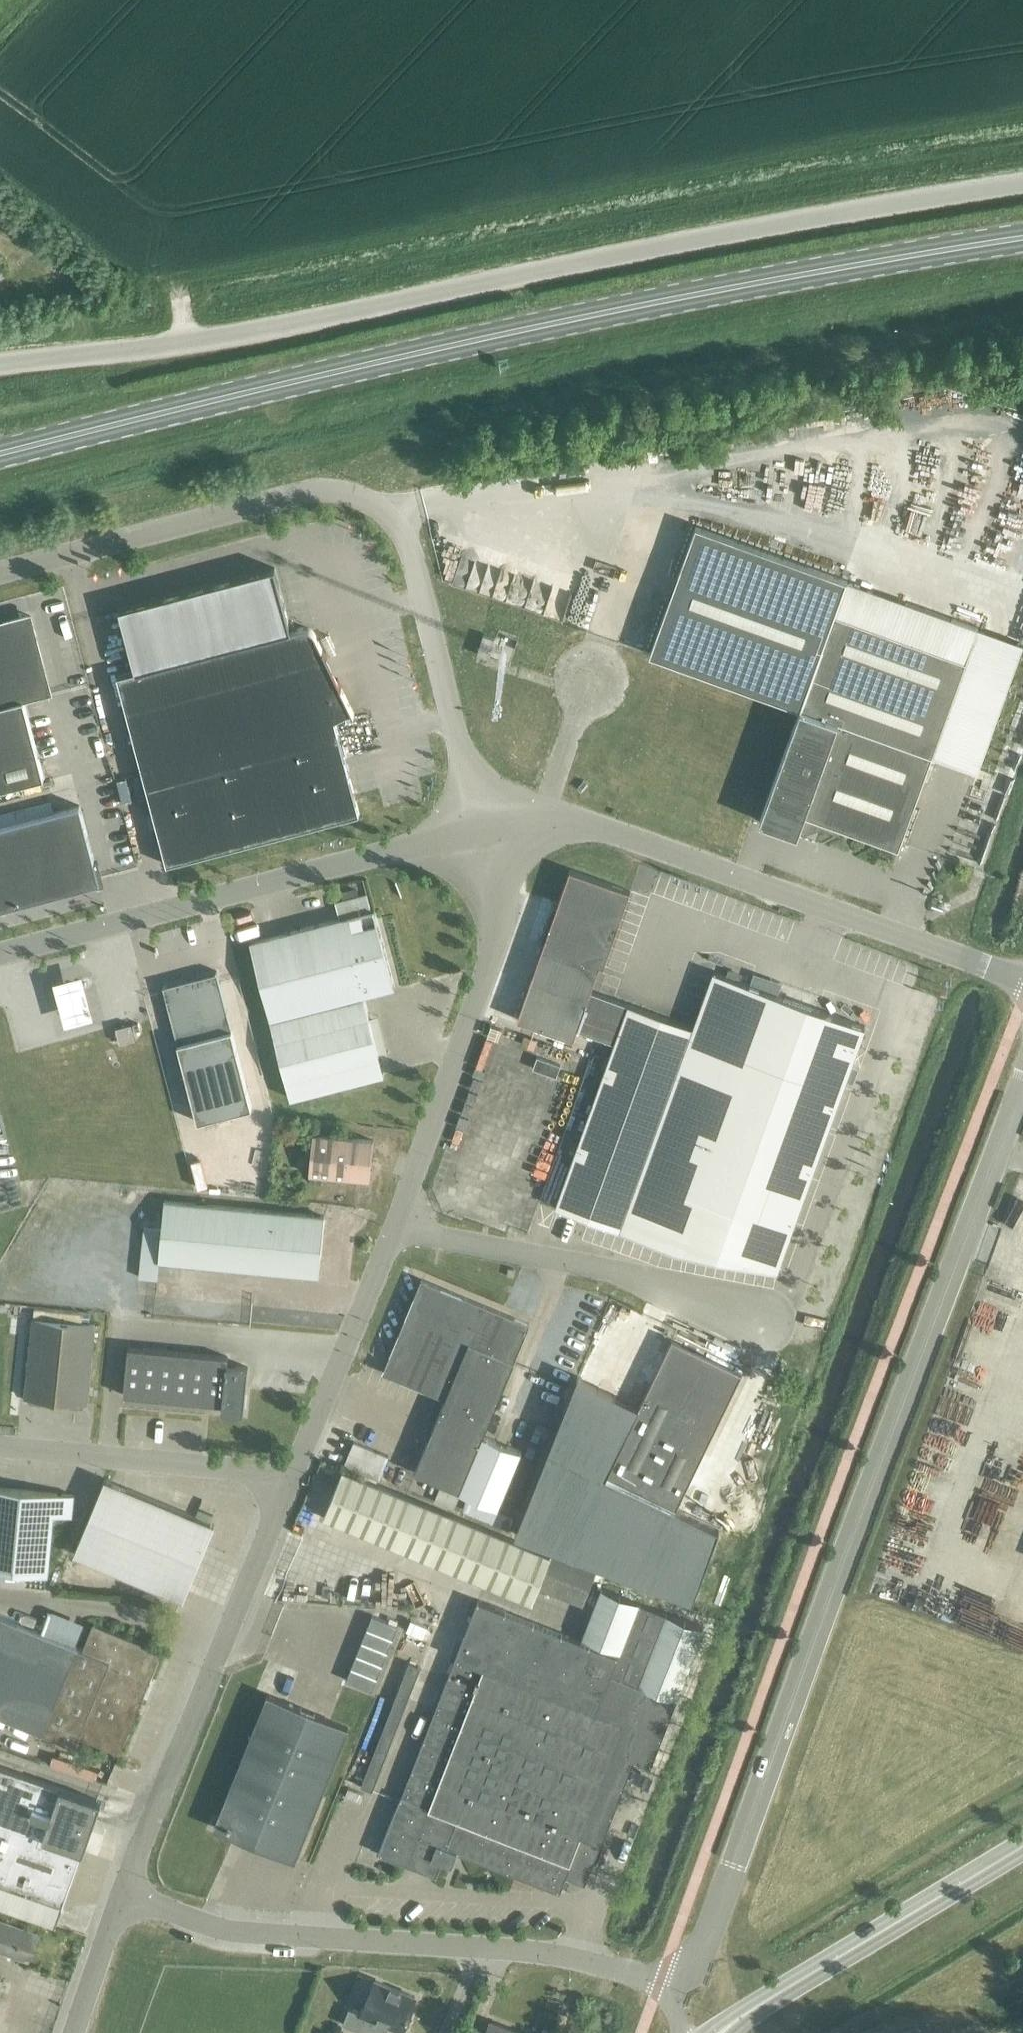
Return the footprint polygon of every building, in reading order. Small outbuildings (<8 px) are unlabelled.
[(803,710),(763,822),(797,834),(804,816),(898,850),(930,760),(964,665),(833,618),(846,580),(699,527),(652,655),(803,710)] [(313,632),(309,629),(304,627),(299,628),(291,630),(274,567),(118,608),(135,671),(116,676),(166,865),(359,814),(334,720),(352,711),(339,684),(316,636),(313,632)] [(846,580),(833,618),(964,665),(930,760),(987,778),(1022,674),(1022,643),(846,580)] [(0,623),(0,790),(43,778),(23,701),(50,694),(29,616),(0,623)] [(487,658),(494,638),(483,635),(476,654),(487,658)] [(99,883),(79,806),(0,826),(0,909),(99,883)] [(603,966),(630,891),(570,870),(556,908),(552,906),(539,943),(543,944),(517,1020),(573,1039),(576,1030),(590,991),(599,965),(603,966)] [(340,918),(250,942),(290,1098),(383,1074),(363,996),(363,995),(394,987),(374,910),(372,910),(367,894),(336,902),(340,918)] [(776,1270),(864,1026),(711,971),(691,1027),(618,1231),(672,1250),(776,1270)] [(162,986),(197,1122),(251,1108),(217,972),(162,986)] [(80,975),(52,982),(64,1025),(91,1018),(80,975)] [(554,1208),(618,1231),(691,1027),(590,991),(576,1030),(613,1042),(554,1208)] [(135,1039),(130,1024),(123,1026),(115,1028),(119,1043),(135,1039)] [(523,1037),(520,1047),(533,1051),(536,1042),(523,1037)] [(369,1180),(373,1140),(313,1135),(309,1174),(369,1180)] [(324,1216),(164,1201),(161,1229),(143,1228),(139,1276),(156,1277),(158,1262),(238,1269),(242,1276),(252,1271),(318,1277),(324,1216)] [(497,1507),(521,1451),(483,1436),(529,1325),(423,1280),(384,1373),(445,1399),(414,1473),(441,1484),(434,1501),(454,1509),(461,1492),(497,1507)] [(86,1404),(94,1324),(33,1318),(25,1398),(27,1398),(29,1403),(41,1404),(44,1400),(67,1402),(70,1407),(81,1408),(85,1404),(86,1404)] [(579,1377),(516,1533),(693,1599),(718,1530),(676,1508),(692,1475),(692,1474),(738,1380),(671,1346),(641,1407),(579,1377)] [(128,1347),(123,1395),(223,1404),(222,1411),(243,1413),(248,1367),(227,1365),(227,1357),(128,1347)] [(379,1479),(388,1456),(354,1442),(344,1465),(379,1479)] [(532,1600),(539,1584),(584,1602),(596,1570),(551,1552),(551,1553),(448,1514),(342,1471),(323,1517),(429,1560),(532,1600)] [(182,1598),(213,1524),(105,1479),(74,1553),(182,1598)] [(74,1495),(0,1488),(0,1570),(48,1574),(53,1514),(72,1516),(74,1495)] [(67,1558),(56,1584),(65,1588),(76,1562),(67,1558)] [(76,1568),(73,1574),(84,1579),(87,1573),(76,1568)] [(477,1598),(378,1852),(435,1874),(440,1861),(451,1865),(457,1850),(559,1890),(566,1871),(586,1879),(633,1757),(650,1764),(703,1629),(601,1589),(581,1639),(477,1598)] [(46,1609),(37,1630),(40,1631),(74,1645),(84,1621),(54,1608),(46,1609)] [(161,1652),(93,1624),(82,1649),(76,1647),(76,1646),(74,1645),(40,1631),(37,1630),(0,1615),(0,1715),(41,1732),(41,1731),(75,1745),(78,1736),(119,1753),(161,1652)] [(372,1615),(367,1628),(393,1639),(398,1626),(372,1615)] [(367,1628),(362,1641),(388,1652),(393,1639),(367,1628)] [(362,1641),(356,1654),(382,1665),(388,1652),(362,1641)] [(356,1654),(351,1667),(377,1678),(382,1665),(356,1654)] [(406,1701),(419,1668),(408,1664),(395,1697),(406,1701)] [(351,1667),(346,1680),(372,1691),(377,1678),(351,1667)] [(293,1859),(348,1727),(267,1694),(213,1826),(293,1859)] [(386,1752),(391,1740),(380,1735),(375,1748),(386,1752)] [(97,1801),(0,1767),(0,1904),(54,1923),(97,1801)] [(36,1931),(0,1919),(0,1950),(26,1959),(36,1931)] [(342,2024),(365,2032),(382,2032),(385,2026),(399,2031),(414,1996),(372,1979),(359,2012),(348,2008),(342,2024)] [(489,2022),(485,2032),(517,2032),(489,2022)]
